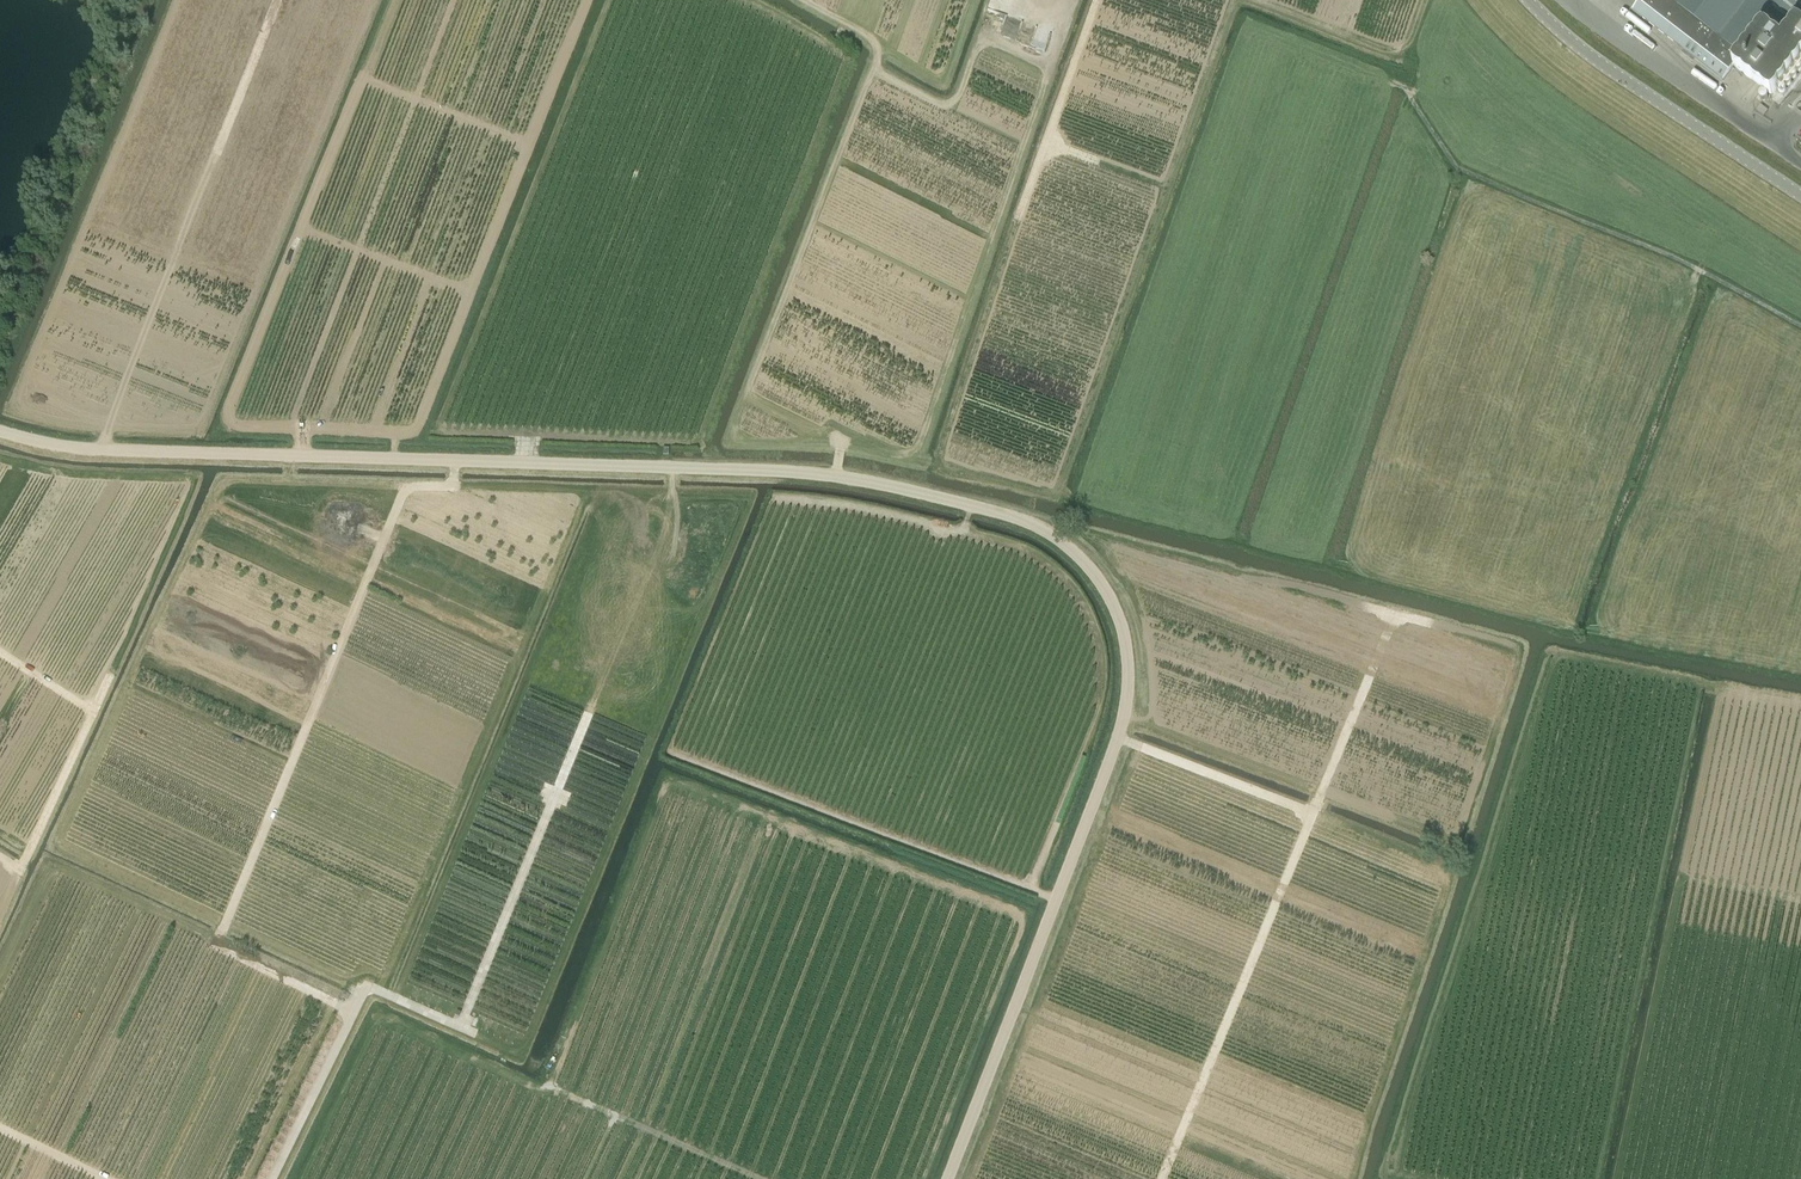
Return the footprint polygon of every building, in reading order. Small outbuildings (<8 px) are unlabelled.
[(1800,15),(1800,0),(1637,0),(1630,9),(1721,79),(1740,55),(1758,70),(1800,15)]
